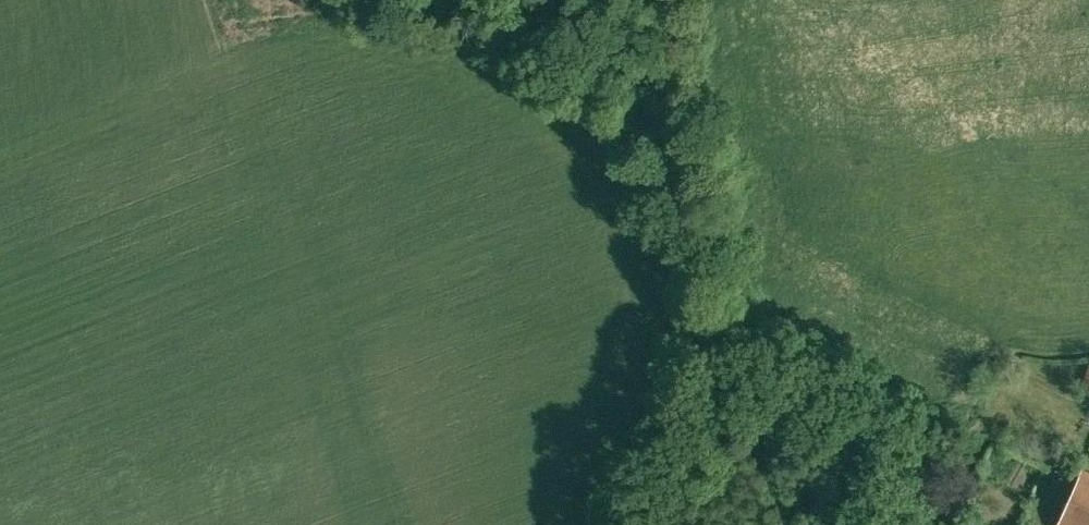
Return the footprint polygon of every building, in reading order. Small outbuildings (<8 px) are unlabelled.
[(1083,469),(1057,524),(1088,524),(1088,472),(1083,469)]
